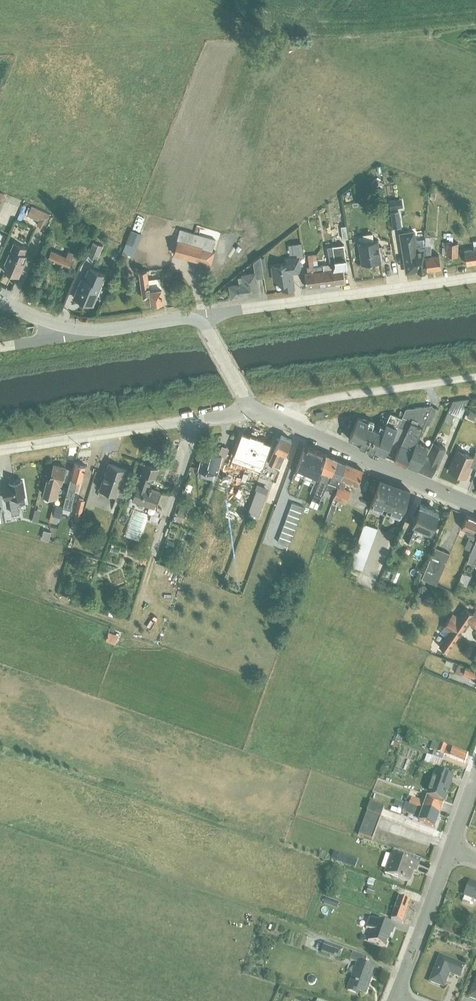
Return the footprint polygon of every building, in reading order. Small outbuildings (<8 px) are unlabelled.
[(402,197),(389,199),(390,207),(403,205),(402,197)] [(28,206),(25,214),(39,219),(37,224),(45,227),(50,215),(49,215),(50,213),(35,206),(35,207),(32,205),(31,207),(28,206)] [(399,209),(390,210),(393,226),(402,224),(399,209)] [(347,224),(339,225),(341,237),(348,236),(347,224)] [(178,240),(174,254),(199,261),(199,260),(211,264),(215,250),(213,249),(216,239),(180,228),(177,240),(178,240)] [(425,254),(425,236),(417,237),(415,228),(399,231),(408,269),(418,267),(418,270),(427,268),(425,254)] [(126,247),(124,251),(133,255),(135,250),(142,234),(132,229),(125,246),(126,247)] [(425,254),(427,268),(441,266),(439,252),(431,253),(431,243),(430,232),(429,232),(429,231),(427,231),(427,229),(425,229),(425,236),(425,254)] [(446,245),(442,245),(442,249),(446,249),(446,254),(447,254),(458,255),(459,241),(453,241),(453,234),(450,234),(450,231),(444,231),(444,235),(447,236),(447,240),(443,240),(443,243),(446,244),(446,245)] [(378,237),(359,240),(362,262),(381,259),(378,237)] [(465,248),(467,262),(475,261),(475,239),(473,239),(474,247),(465,248)] [(14,241),(4,263),(8,264),(5,270),(19,276),(28,255),(25,253),(27,248),(14,241)] [(94,241),(88,254),(98,257),(104,245),(94,241)] [(297,256),(300,255),(304,255),(302,241),(292,243),(294,253),(297,253),(297,256)] [(330,245),(336,282),(346,280),(344,266),(347,266),(344,243),(330,245)] [(314,265),(317,284),(336,282),(330,245),(327,245),(330,262),(323,263),(314,265)] [(52,249),(48,258),(69,267),(70,266),(75,268),(80,255),(69,250),(67,256),(52,249)] [(317,284),(314,265),(313,259),(317,258),(316,253),(308,254),(310,265),(307,265),(308,271),(305,271),(307,286),(317,284)] [(255,271),(256,277),(264,276),(263,265),(261,257),(261,255),(253,261),(255,271)] [(274,265),(275,279),(280,283),(282,282),(283,289),(294,288),(292,272),(300,271),(300,268),(302,266),(300,255),(297,256),(286,258),(287,263),(274,265)] [(389,261),(389,274),(397,274),(397,261),(389,261)] [(83,278),(75,297),(82,300),(82,301),(92,305),(105,274),(89,267),(84,278),(83,278)] [(148,269),(140,270),(144,297),(151,296),(152,301),(164,300),(161,276),(149,278),(148,269)] [(256,277),(255,271),(242,273),(242,275),(238,276),(239,282),(229,284),(231,297),(259,293),(256,277)] [(453,400),(444,420),(451,423),(455,414),(461,416),(469,398),(453,400)] [(402,417),(395,432),(397,432),(393,442),(400,445),(397,451),(388,447),(385,453),(406,463),(416,441),(425,421),(432,405),(432,404),(406,407),(402,417)] [(432,405),(425,421),(432,424),(439,408),(432,405)] [(467,416),(474,419),(475,415),(475,412),(470,410),(467,416)] [(395,432),(402,417),(391,411),(385,425),(381,423),(379,428),(372,425),(374,420),(363,415),(362,417),(359,415),(350,437),(385,453),(388,447),(395,432)] [(243,429),(232,457),(262,468),(276,431),(274,431),(268,428),(260,425),(257,434),(243,429)] [(281,434),(269,462),(279,467),(292,438),(281,434)] [(428,446),(418,468),(431,473),(435,466),(437,467),(446,447),(433,440),(430,447),(428,446)] [(416,441),(406,463),(418,468),(428,446),(416,441)] [(219,454),(222,455),(226,456),(229,447),(222,444),(219,454)] [(323,452),(308,445),(304,444),(294,472),(299,474),(314,480),(319,468),(326,453),(323,452)] [(222,455),(219,454),(204,450),(199,468),(207,470),(205,477),(213,479),(214,474),(216,475),(217,472),(217,473),(222,455)] [(475,450),(473,456),(458,450),(449,470),(465,477),(470,464),(475,467),(475,450)] [(326,453),(319,468),(322,470),(321,471),(323,472),(310,504),(317,507),(325,487),(337,458),(326,453)] [(337,458),(325,487),(336,491),(346,462),(337,458)] [(138,482),(132,499),(154,506),(160,489),(152,486),(152,487),(149,486),(153,476),(156,477),(159,466),(152,464),(145,461),(138,482)] [(64,505),(63,507),(73,509),(76,496),(73,496),(75,489),(79,490),(80,483),(77,482),(78,479),(83,481),(87,465),(75,462),(64,505)] [(109,462),(100,488),(118,494),(127,468),(109,462)] [(346,462),(336,491),(325,519),(330,521),(337,504),(341,506),(343,501),(345,502),(351,490),(344,487),(346,483),(344,482),(345,480),(356,484),(363,469),(346,462)] [(63,480),(66,467),(54,464),(51,475),(50,475),(49,478),(47,478),(43,494),(58,498),(61,484),(63,480)] [(66,467),(63,480),(69,481),(72,468),(66,467)] [(380,479),(370,506),(380,510),(380,511),(390,514),(390,513),(400,517),(410,490),(380,479)] [(19,496),(24,495),(25,495),(23,480),(9,482),(10,483),(9,483),(3,484),(5,499),(10,498),(12,514),(20,512),(18,504),(21,504),(20,503),(19,496)] [(256,489),(248,511),(259,515),(269,486),(257,482),(255,488),(256,489)] [(223,514),(245,521),(254,493),(232,486),(223,514)] [(76,510),(74,519),(75,519),(74,522),(79,523),(85,499),(78,497),(75,510),(76,510)] [(292,502),(278,541),(289,545),(303,506),(292,502)] [(63,507),(64,505),(53,503),(51,513),(61,515),(63,507)] [(406,519),(396,540),(403,543),(404,541),(411,544),(419,525),(431,530),(439,512),(420,504),(413,522),(406,519)] [(35,508),(33,520),(39,521),(41,509),(35,508)] [(179,509),(176,515),(185,517),(187,512),(179,509)] [(475,539),(475,518),(467,514),(461,527),(469,531),(467,534),(470,535),(465,547),(472,550),(475,539)] [(365,522),(350,564),(363,569),(378,527),(365,522)] [(44,530),(42,538),(49,540),(51,532),(44,530)] [(472,550),(468,560),(474,562),(475,558),(475,539),(472,550)] [(424,572),(421,577),(423,578),(426,579),(436,584),(450,552),(435,546),(424,572)] [(142,555),(139,561),(146,563),(148,557),(142,555)] [(386,565),(383,573),(389,576),(392,568),(386,565)] [(395,569),(391,578),(396,581),(400,571),(395,569)] [(421,577),(424,572),(419,570),(414,581),(419,583),(421,577)] [(463,571),(459,580),(467,584),(470,575),(463,571)] [(470,602),(468,605),(475,609),(473,612),(465,607),(459,616),(453,612),(440,631),(446,635),(439,645),(448,651),(468,621),(475,627),(475,606),(470,602)] [(141,637),(147,638),(150,626),(145,625),(141,637)] [(109,632),(106,640),(116,644),(118,636),(109,632)] [(449,670),(462,674),(463,672),(475,677),(475,669),(453,660),(449,670)] [(451,702),(457,704),(461,693),(454,691),(451,702)] [(432,757),(442,761),(444,756),(465,763),(468,755),(432,742),(430,750),(434,751),(432,757)] [(442,761),(432,757),(427,755),(424,763),(440,769),(442,761)] [(396,768),(393,773),(405,778),(407,772),(396,768)] [(428,791),(426,796),(444,802),(453,777),(436,771),(434,779),(433,779),(429,791),(428,791)] [(405,804),(439,816),(443,805),(426,799),(425,802),(408,796),(405,804)] [(371,803),(358,835),(373,840),(384,808),(371,803)] [(439,816),(405,804),(402,813),(419,819),(418,822),(435,828),(439,816)] [(391,855),(419,865),(421,859),(393,849),(391,855)] [(338,853),(335,861),(351,867),(353,858),(338,853)] [(419,865),(391,855),(384,874),(410,883),(413,874),(411,873),(412,871),(416,872),(419,865)] [(464,896),(475,900),(475,884),(470,882),(464,896)] [(369,887),(366,894),(373,896),(376,890),(369,887)] [(399,897),(391,919),(403,923),(410,902),(399,897)] [(326,898),(324,904),(337,909),(339,903),(326,898)] [(370,918),(366,928),(372,930),(368,941),(386,947),(391,934),(392,935),(394,927),(370,918)] [(273,925),(271,932),(278,935),(281,928),(273,925)] [(325,942),(321,952),(340,959),(341,957),(357,963),(347,990),(358,994),(359,992),(366,994),(375,968),(365,965),(367,958),(353,953),(352,954),(343,950),(343,949),(325,942)] [(440,957),(430,982),(444,987),(449,974),(460,979),(465,967),(440,957)]
